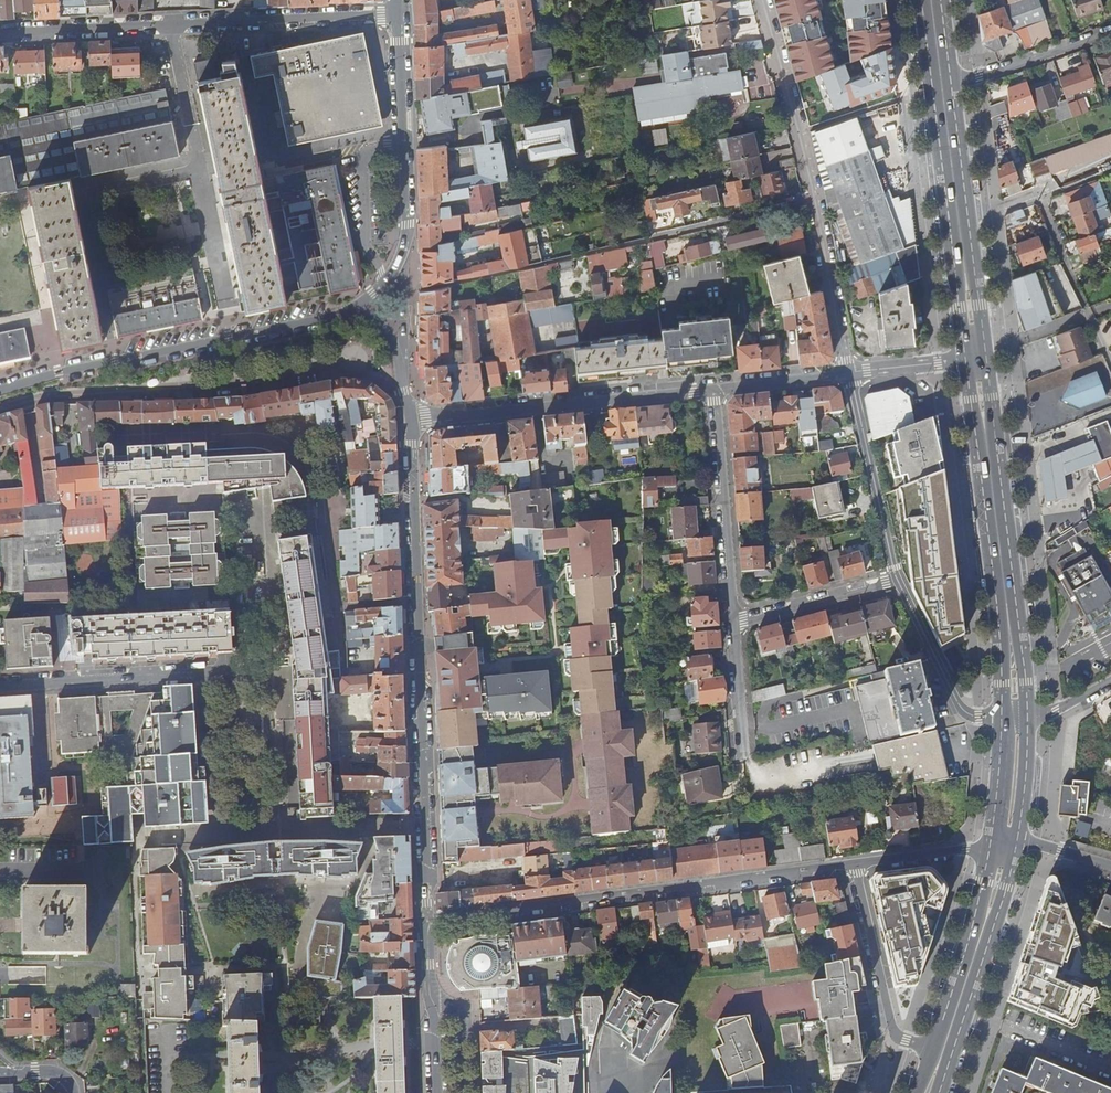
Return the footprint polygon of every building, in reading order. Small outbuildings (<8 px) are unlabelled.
[(14,19),(14,12),(34,10),(33,0),(0,0),(0,19),(14,19)] [(34,18),(60,17),(60,13),(59,0),(33,0),(34,10),(34,18)] [(60,13),(86,12),(85,0),(59,0),(60,13)] [(86,12),(112,11),(112,10),(111,0),(85,0),(86,12)] [(113,14),(126,14),(126,10),(137,9),(137,0),(111,0),(112,10),(112,11),(113,14)] [(137,13),(153,12),(152,0),(137,0),(137,9),(137,13)] [(199,10),(214,10),(214,0),(199,0),(199,10)] [(255,8),(287,6),(314,5),(339,3),(381,2),(381,0),(255,0),(255,8)] [(414,25),(437,24),(436,12),(437,12),(436,0),(413,0),(414,25)] [(529,0),(504,0),(510,34),(529,31),(534,30),(529,0)] [(649,10),(676,6),(675,0),(663,0),(659,1),(659,0),(647,0),(649,10)] [(728,21),(726,7),(731,6),(730,0),(708,0),(703,1),(699,2),(703,25),(728,21)] [(814,0),(772,0),(777,15),(781,32),(795,82),(820,73),(833,68),(822,30),(819,31),(818,26),(821,25),(814,0)] [(845,23),(848,22),(849,27),(845,28),(850,62),(860,59),(872,54),(891,47),(885,0),(842,0),(845,23)] [(1038,0),(990,0),(993,9),(990,11),(983,13),(979,15),(982,45),(994,51),(994,53),(996,52),(996,51),(1003,48),(999,37),(1013,32),(1019,34),(1023,42),(1025,49),(1053,39),(1038,0)] [(1104,8),(1101,0),(1072,0),(1077,16),(1093,11),(1093,12),(1104,8)] [(494,11),(493,1),(484,3),(469,5),(471,15),(494,11)] [(452,9),(454,19),(471,15),(469,5),(452,9)] [(1105,11),(1104,8),(1093,12),(1093,11),(1077,16),(1079,20),(1105,11)] [(436,12),(437,24),(454,20),(454,19),(452,9),(437,12),(436,12)] [(704,49),(732,44),(731,36),(728,36),(728,33),(730,29),(729,21),(728,21),(703,25),(699,26),(704,49)] [(437,24),(414,25),(415,47),(443,46),(452,44),(497,37),(495,25),(438,35),(437,24)] [(529,31),(510,34),(497,37),(452,44),(455,58),(467,56),(467,55),(507,48),(510,81),(552,74),(549,43),(531,46),(529,31)] [(287,146),(370,129),(379,113),(363,33),(250,57),(253,71),(255,79),(256,79),(273,75),(287,146)] [(618,34),(609,36),(611,47),(620,45),(618,34)] [(763,47),(762,39),(739,43),(741,51),(763,47)] [(111,48),(110,42),(90,43),(90,52),(90,58),(91,65),(111,64),(111,48)] [(52,44),(53,69),(81,68),(80,52),(77,52),(75,52),(74,43),(52,44)] [(443,46),(415,47),(414,47),(415,80),(416,80),(417,99),(421,98),(467,91),(466,90),(472,89),(498,84),(506,82),(503,71),(487,73),(487,75),(465,79),(465,76),(461,76),(462,79),(450,81),(451,84),(443,85),(443,46)] [(0,47),(0,72),(2,72),(2,71),(4,71),(5,74),(9,74),(8,58),(6,58),(4,58),(4,47),(0,47)] [(122,47),(111,48),(111,64),(112,76),(124,75),(122,47)] [(872,54),(860,59),(865,77),(893,61),(891,47),(872,54)] [(24,51),(13,52),(14,74),(45,73),(44,50),(24,51)] [(689,59),(687,52),(663,56),(666,70),(668,83),(666,83),(635,88),(639,115),(687,107),(688,113),(711,109),(709,95),(742,89),(739,71),(729,73),(722,74),(721,69),(728,68),(726,53),(689,59)] [(1095,59),(1103,84),(1110,81),(1110,53),(1095,59)] [(221,59),(224,74),(240,71),(237,57),(221,59)] [(879,86),(889,82),(895,81),(894,74),(893,61),(865,77),(850,82),(845,64),(833,68),(820,73),(829,94),(832,108),(881,90),(879,86)] [(1091,70),(1060,80),(1066,97),(1096,86),(1091,70)] [(257,158),(239,74),(197,82),(213,161),(245,313),(288,304),(257,158)] [(1031,92),(1027,81),(1008,88),(1011,116),(1036,107),(1034,102),(1031,92)] [(467,91),(421,98),(426,134),(454,129),(452,115),(451,109),(453,108),(510,98),(508,85),(499,87),(498,84),(472,89),(466,90),(467,91)] [(15,98),(14,85),(0,85),(0,98),(15,98)] [(1050,85),(1031,92),(1034,102),(1038,101),(1041,110),(1056,105),(1050,85)] [(70,178),(179,155),(165,89),(146,93),(140,94),(113,100),(86,106),(55,112),(47,114),(16,121),(0,124),(0,193),(28,187),(70,178)] [(1069,101),(1073,116),(1090,110),(1086,96),(1069,101)] [(1057,109),(1061,122),(1073,117),(1069,104),(1067,101),(1060,104),(1061,107),(1057,109)] [(1004,102),(990,106),(992,118),(1007,113),(1004,102)] [(640,120),(688,113),(687,107),(639,115),(640,120)] [(813,132),(825,165),(866,151),(855,117),(813,132)] [(570,118),(523,127),(525,140),(549,136),(549,137),(554,137),(553,135),(559,134),(560,142),(554,143),(554,141),(550,142),(550,143),(527,148),(529,161),(576,153),(570,118)] [(494,143),(491,121),(481,122),(485,145),(473,146),(477,165),(504,161),(501,142),(494,143)] [(1000,123),(992,126),(995,145),(1005,141),(1000,123)] [(656,142),(668,141),(667,127),(654,129),(656,142)] [(758,155),(762,154),(756,132),(727,137),(732,160),(758,155)] [(810,133),(823,186),(831,183),(813,132),(810,133)] [(549,136),(525,140),(527,148),(550,143),(550,142),(554,141),(554,143),(560,142),(559,134),(553,135),(554,137),(549,137),(549,136)] [(497,182),(508,180),(506,169),(478,174),(446,179),(445,156),(448,155),(448,149),(444,146),(418,149),(419,195),(497,182)] [(882,158),(878,147),(866,151),(871,164),(882,158)] [(823,186),(828,213),(840,209),(888,192),(882,177),(876,179),(871,164),(866,151),(825,165),(831,183),(823,186)] [(736,180),(758,175),(759,175),(761,174),(758,155),(732,160),(736,180)] [(790,168),(796,167),(793,158),(781,161),(782,170),(790,168)] [(1049,172),(1045,158),(1029,163),(1034,178),(1049,172)] [(478,174),(506,169),(504,161),(477,165),(478,174)] [(998,168),(1000,188),(1018,181),(1011,163),(998,168)] [(329,295),(359,289),(333,165),(275,177),(288,243),(317,238),(321,257),(292,263),(299,294),(327,288),(329,295)] [(785,190),(781,170),(761,174),(759,175),(763,195),(785,190)] [(56,322),(61,351),(103,340),(72,188),(70,178),(28,187),(29,195),(56,322)] [(742,190),(740,180),(727,183),(729,193),(724,194),(727,205),(752,199),(749,188),(742,190)] [(439,217),(457,217),(496,209),(492,189),(498,188),(497,182),(419,195),(420,224),(439,223),(439,217)] [(711,205),(720,203),(715,184),(644,200),(644,203),(648,221),(657,219),(655,209),(674,205),(676,216),(688,213),(686,202),(701,199),(700,198),(709,196),(711,205)] [(1097,184),(1085,188),(1089,197),(1101,192),(1097,184)] [(1068,205),(1073,217),(1074,217),(1091,210),(1106,205),(1101,192),(1089,197),(1085,188),(1068,195),(1071,204),(1068,205)] [(888,192),(840,209),(860,263),(914,244),(911,216),(909,199),(899,202),(897,197),(891,199),(888,192)] [(536,201),(517,205),(518,212),(538,208),(536,201)] [(439,223),(420,224),(418,224),(418,252),(421,252),(439,251),(440,244),(440,231),(459,231),(461,229),(461,224),(470,222),(470,224),(519,214),(518,212),(517,205),(496,209),(457,217),(439,217),(439,223)] [(1004,214),(1009,228),(1030,221),(1025,207),(1004,214)] [(1091,210),(1074,217),(1081,239),(1098,233),(1091,210)] [(500,235),(519,231),(517,220),(498,224),(499,229),(500,235)] [(1075,241),(1077,250),(1079,254),(1098,247),(1096,242),(1105,239),(1104,237),(1107,236),(1110,238),(1110,228),(1098,233),(1081,239),(1075,241)] [(492,273),(541,262),(536,239),(524,242),(522,230),(519,231),(500,235),(499,229),(486,232),(486,235),(470,238),(450,242),(447,243),(440,244),(439,251),(421,252),(422,285),(452,280),(452,260),(454,260),(454,253),(457,250),(500,242),(504,259),(493,261),(472,266),(472,268),(457,273),(459,280),(492,273)] [(775,233),(775,236),(778,236),(779,241),(782,256),(804,252),(800,229),(775,233)] [(766,241),(763,230),(724,240),(727,251),(766,241)] [(1036,237),(1015,244),(1022,265),(1044,258),(1036,237)] [(718,240),(708,242),(709,243),(711,255),(720,253),(718,240)] [(657,256),(655,242),(648,243),(651,263),(659,261),(658,256),(657,256)] [(684,255),(659,261),(651,263),(652,270),(711,255),(709,243),(685,249),(687,255),(684,256),(684,255)] [(860,263),(844,269),(845,270),(901,251),(911,281),(919,278),(914,244),(860,263)] [(1098,247),(1079,254),(1082,264),(1102,257),(1098,247)] [(626,267),(624,248),(587,257),(589,272),(604,270),(626,267)] [(901,251),(845,270),(852,292),(856,291),(859,300),(878,293),(881,292),(876,277),(894,271),(899,285),(905,283),(911,281),(901,251)] [(792,299),(808,295),(806,287),(807,287),(800,256),(763,265),(773,304),(783,302),(792,299)] [(589,272),(587,257),(573,260),(577,284),(552,289),(555,307),(571,304),(593,300),(590,275),(589,272)] [(558,263),(548,265),(549,272),(559,270),(558,263)] [(549,272),(548,265),(519,272),(521,281),(524,299),(487,306),(486,303),(475,305),(475,299),(468,298),(468,299),(449,302),(449,287),(419,292),(419,315),(438,312),(459,310),(475,308),(476,319),(481,319),(489,318),(549,308),(555,307),(552,289),(549,272)] [(117,339),(202,321),(192,269),(106,287),(117,339)] [(1014,305),(1016,306),(1053,292),(1042,269),(1011,281),(1014,305)] [(655,287),(652,270),(641,273),(643,284),(640,285),(641,292),(649,291),(655,287)] [(521,281),(519,272),(479,282),(480,289),(521,281)] [(590,275),(593,300),(626,295),(625,288),(628,288),(626,279),(602,283),(603,292),(601,292),(599,274),(590,275)] [(909,305),(905,283),(899,285),(881,292),(878,293),(882,319),(878,319),(878,330),(883,330),(885,347),(913,344),(912,329),(916,329),(913,304),(909,305)] [(822,363),(831,352),(820,292),(808,295),(792,299),(794,311),(805,309),(806,314),(808,313),(809,321),(802,322),(803,331),(811,330),(811,335),(809,336),(810,340),(797,341),(799,365),(822,363)] [(1020,310),(1027,329),(1064,316),(1053,292),(1016,306),(1020,310)] [(794,316),(794,311),(792,299),(783,302),(784,317),(794,316)] [(549,308),(551,321),(574,318),(571,304),(555,307),(549,308)] [(438,312),(419,315),(419,367),(425,367),(425,366),(446,365),(458,364),(479,362),(485,361),(517,356),(528,355),(533,354),(528,321),(535,323),(551,321),(549,308),(489,318),(494,356),(480,358),(478,339),(481,339),(483,336),(481,319),(476,319),(475,308),(459,310),(460,321),(463,350),(452,350),(451,349),(448,349),(448,324),(446,321),(438,321),(438,312)] [(459,310),(438,312),(438,321),(446,321),(448,324),(448,322),(460,321),(459,310)] [(575,362),(577,383),(616,379),(616,377),(627,376),(627,378),(646,376),(646,374),(647,374),(646,369),(666,367),(666,366),(661,330),(658,311),(574,319),(576,337),(578,346),(573,347),(575,362)] [(730,353),(732,353),(728,317),(711,318),(696,320),(678,321),(678,327),(681,343),(684,342),(686,359),(690,359),(691,364),(716,361),(716,358),(716,355),(730,353)] [(682,364),(691,364),(690,359),(686,359),(684,342),(681,343),(678,327),(661,330),(666,366),(668,366),(682,364)] [(1061,356),(1066,368),(1092,358),(1080,327),(1057,336),(1064,354),(1061,356)] [(14,360),(31,357),(25,328),(8,332),(0,334),(0,363),(14,360)] [(551,351),(563,349),(573,347),(578,346),(576,337),(550,341),(551,351)] [(759,353),(761,369),(778,367),(777,347),(775,347),(775,341),(759,343),(759,346),(759,353)] [(737,348),(740,371),(748,370),(761,369),(759,353),(759,346),(737,348)] [(565,363),(575,362),(573,347),(563,349),(565,363)] [(522,387),(523,394),(550,391),(546,361),(545,352),(534,354),(535,365),(533,365),(533,369),(519,370),(520,374),(522,387)] [(831,356),(831,352),(822,363),(826,362),(831,356)] [(517,356),(518,364),(527,363),(528,361),(528,355),(517,356)] [(498,368),(518,365),(518,364),(517,356),(485,361),(489,386),(501,384),(498,368)] [(1057,357),(1062,370),(1066,368),(1061,356),(1057,357)] [(546,361),(550,391),(566,389),(563,369),(552,370),(551,361),(546,361)] [(425,366),(425,367),(426,385),(427,396),(435,403),(484,398),(479,362),(458,364),(459,374),(459,380),(450,381),(450,375),(446,375),(446,365),(425,366)] [(458,364),(446,365),(446,375),(450,375),(451,373),(454,374),(459,374),(458,364)] [(1096,374),(1070,383),(1065,401),(1083,407),(1109,398),(1096,374)] [(330,401),(335,427),(337,442),(345,444),(348,460),(353,459),(352,449),(354,449),(353,442),(357,442),(359,439),(360,437),(359,435),(361,434),(359,428),(350,429),(349,426),(355,425),(355,426),(361,425),(356,405),(362,404),(361,400),(365,399),(366,402),(364,403),(367,412),(377,410),(378,416),(374,417),(376,426),(379,428),(379,430),(381,431),(382,439),(395,438),(394,409),(389,399),(373,385),(353,381),(341,380),(334,382),(331,382),(332,401),(330,401)] [(300,389),(301,414),(302,415),(302,416),(306,416),(308,416),(313,415),(315,412),(317,424),(318,430),(335,427),(330,401),(332,401),(331,382),(313,385),(300,388),(300,389)] [(260,395),(265,419),(285,416),(300,413),(301,414),(300,389),(260,395)] [(811,391),(812,400),(815,420),(821,419),(820,408),(824,407),(825,415),(844,412),(839,394),(832,389),(811,391)] [(892,434),(913,426),(907,399),(896,390),(866,396),(863,400),(867,415),(876,413),(880,431),(871,434),(873,441),(892,434)] [(802,392),(792,393),(792,399),(784,400),(784,403),(772,404),(774,425),(784,425),(787,424),(798,423),(800,439),(804,438),(804,441),(807,440),(807,438),(813,437),(815,453),(819,452),(815,420),(812,400),(803,401),(802,392)] [(241,398),(244,423),(245,426),(262,423),(265,422),(265,419),(260,395),(241,398)] [(770,421),(767,396),(734,399),(728,406),(730,436),(755,434),(755,431),(752,431),(751,424),(754,424),(756,422),(770,421)] [(214,400),(217,419),(234,417),(234,419),(235,425),(244,423),(241,398),(214,400)] [(173,401),(174,424),(186,423),(218,422),(217,419),(214,400),(173,401)] [(143,422),(144,424),(168,424),(174,424),(173,401),(143,403),(143,422)] [(92,403),(94,424),(110,424),(122,424),(122,425),(131,424),(144,424),(143,422),(143,403),(117,402),(104,403),(92,403)] [(57,469),(60,494),(100,491),(100,468),(98,468),(97,451),(94,424),(92,403),(77,403),(80,431),(81,431),(83,442),(86,466),(57,469)] [(63,540),(60,494),(57,469),(54,447),(53,434),(52,426),(49,404),(37,407),(47,504),(37,505),(22,410),(7,414),(12,431),(14,431),(16,444),(22,473),(24,490),(25,543),(63,540)] [(64,416),(64,404),(53,404),(49,404),(52,426),(63,425),(63,416),(64,416)] [(670,420),(668,406),(635,410),(638,437),(647,436),(648,445),(669,443),(668,433),(671,433),(671,432),(673,432),(675,429),(675,423),(671,420),(670,420)] [(635,410),(609,413),(610,420),(605,420),(606,425),(604,425),(605,437),(612,436),(612,440),(638,437),(635,410)] [(876,413),(867,415),(871,434),(880,431),(876,413)] [(7,414),(0,416),(0,453),(9,450),(8,446),(16,444),(14,431),(12,431),(7,414)] [(577,465),(587,464),(582,415),(542,420),(545,451),(561,449),(561,441),(569,440),(569,438),(573,438),(576,465),(577,465)] [(943,472),(936,417),(913,426),(892,434),(894,444),(886,446),(893,478),(902,476),(905,487),(943,472)] [(537,461),(531,421),(506,423),(512,462),(528,461),(528,462),(537,461)] [(1099,484),(1105,480),(1110,477),(1110,435),(1106,422),(1087,430),(1091,441),(1093,444),(1092,447),(1098,462),(1091,465),(1099,484)] [(428,438),(429,471),(455,469),(453,451),(460,451),(460,452),(462,452),(462,451),(463,450),(463,447),(478,446),(482,449),(484,465),(497,464),(493,425),(435,431),(428,438)] [(762,432),(765,457),(774,456),(773,442),(784,441),(783,430),(762,432)] [(63,446),(63,444),(62,434),(53,434),(54,447),(63,446)] [(755,434),(730,436),(731,452),(756,450),(755,434)] [(362,485),(362,489),(362,497),(377,496),(384,495),(383,476),(390,474),(396,473),(395,438),(382,439),(379,439),(383,473),(375,473),(375,484),(362,485)] [(371,473),(375,473),(383,473),(379,439),(367,439),(368,453),(369,453),(369,458),(370,461),(371,473)] [(820,451),(833,449),(831,440),(818,443),(820,451)] [(1062,476),(1091,465),(1098,462),(1092,447),(1093,444),(1091,441),(1038,462),(1043,503),(1065,500),(1062,476)] [(54,447),(57,469),(86,466),(83,442),(63,444),(63,446),(54,447)] [(100,468),(100,491),(120,490),(120,489),(125,488),(131,488),(131,489),(208,484),(207,466),(204,442),(191,443),(182,443),(152,445),(143,445),(127,446),(128,457),(123,457),(117,458),(113,458),(112,445),(108,446),(105,448),(105,450),(97,451),(98,468),(100,468)] [(777,453),(787,452),(786,442),(776,443),(777,453)] [(843,455),(842,449),(826,452),(831,477),(850,473),(846,454),(843,455)] [(251,450),(206,453),(207,466),(208,484),(224,483),(225,493),(238,491),(271,487),(273,503),(306,498),(304,492),(305,491),(303,487),(301,481),(298,475),(294,470),(289,465),(285,461),(284,457),(278,457),(272,454),(265,452),(257,450),(251,450)] [(353,459),(348,460),(350,475),(361,474),(371,473),(370,461),(369,458),(353,459)] [(591,460),(593,471),(601,470),(600,458),(591,460)] [(755,458),(732,460),(735,496),(759,494),(761,494),(759,468),(756,468),(755,458)] [(503,497),(509,495),(531,492),(530,484),(521,486),(502,488),(489,489),(479,487),(479,491),(474,490),(473,485),(464,486),(464,476),(469,476),(469,477),(481,476),(502,474),(529,471),(528,462),(528,461),(512,462),(497,464),(484,465),(463,469),(455,469),(429,471),(430,497),(470,492),(503,497)] [(577,465),(579,486),(589,484),(587,464),(577,465)] [(594,484),(602,483),(601,470),(593,471),(594,484)] [(956,576),(943,472),(905,487),(896,491),(912,583),(956,576)] [(397,493),(396,473),(390,474),(383,476),(384,495),(397,493)] [(530,482),(529,473),(520,474),(521,483),(530,482)] [(349,475),(351,489),(362,489),(362,485),(361,474),(350,475),(349,475)] [(542,491),(566,488),(564,474),(539,477),(542,491)] [(791,491),(809,489),(807,474),(780,477),(781,492),(791,491)] [(673,476),(655,477),(656,487),(674,486),(673,476)] [(656,487),(655,477),(642,478),(642,507),(657,506),(656,487)] [(842,514),(835,483),(832,484),(811,489),(818,520),(842,514)] [(511,517),(513,529),(541,529),(555,528),(555,524),(552,524),(550,505),(564,503),(565,509),(573,508),(571,487),(566,488),(542,491),(531,492),(509,495),(511,517)] [(362,489),(351,489),(352,491),(352,521),(352,529),(359,529),(379,528),(378,518),(377,496),(362,497),(362,489)] [(1,592),(25,590),(25,543),(24,490),(0,490),(0,539),(1,539),(1,574),(1,592)] [(63,540),(64,544),(124,540),(120,490),(100,491),(60,494),(63,540)] [(759,494),(735,496),(737,520),(748,519),(748,523),(761,522),(759,494)] [(695,507),(708,506),(707,497),(685,498),(685,508),(695,507)] [(423,507),(425,529),(445,527),(445,523),(458,522),(459,522),(459,517),(462,517),(461,512),(458,512),(458,502),(431,506),(423,507)] [(675,540),(696,539),(695,507),(685,508),(673,508),(674,541),(675,540)] [(135,533),(137,575),(140,575),(141,583),(146,582),(146,590),(155,589),(156,591),(162,590),(162,589),(171,589),(171,581),(184,580),(193,580),(194,587),(203,587),(203,588),(210,588),(210,586),(219,586),(219,578),(224,578),(224,570),(226,570),(225,544),(224,528),(221,528),(221,520),(216,520),(215,513),(206,513),(207,512),(199,512),(199,514),(191,514),(191,522),(169,523),(168,515),(159,516),(159,515),(152,515),(152,517),(143,517),(143,525),(138,525),(139,533),(135,533)] [(459,522),(458,522),(458,526),(457,526),(458,527),(469,528),(470,517),(465,517),(462,517),(459,517),(459,522)] [(480,528),(480,517),(470,517),(469,528),(471,528),(480,528)] [(504,528),(513,529),(511,517),(498,517),(498,518),(480,517),(480,528),(501,528),(504,528)] [(580,714),(580,716),(615,712),(610,657),(611,657),(608,639),(606,624),(604,609),(610,608),(609,592),(608,576),(612,576),(611,559),(610,545),(611,545),(611,544),(610,527),(610,518),(575,523),(575,527),(555,528),(541,529),(542,548),(558,547),(562,547),(568,547),(569,548),(571,564),(572,580),(574,580),(575,596),(579,627),(568,629),(570,644),(571,659),(569,659),(571,675),(572,692),(577,691),(578,699),(580,714)] [(425,529),(427,564),(445,563),(460,562),(460,561),(458,527),(457,526),(458,526),(458,522),(445,523),(445,527),(425,529)] [(1085,522),(1072,529),(1054,540),(1057,546),(1075,535),(1088,528),(1085,522)] [(379,528),(359,529),(359,542),(375,541),(376,548),(372,548),(372,546),(359,546),(359,553),(376,552),(399,549),(398,526),(392,526),(391,527),(379,528)] [(501,541),(501,528),(480,528),(471,528),(472,534),(479,541),(501,541)] [(359,529),(352,529),(339,531),(340,547),(346,547),(346,560),(341,560),(341,577),(346,577),(360,576),(360,567),(359,553),(359,546),(359,542),(359,529)] [(543,555),(542,548),(541,529),(513,529),(513,533),(514,554),(490,557),(490,558),(490,564),(493,564),(516,561),(516,562),(529,561),(543,559),(543,555)] [(286,597),(292,643),(293,647),(295,665),(292,665),(296,720),(301,819),(335,817),(335,814),(334,800),(333,792),(331,776),(335,776),(341,776),(341,761),(341,757),(340,744),(339,732),(334,732),(333,731),(331,731),(330,717),(328,695),(334,695),(334,696),(341,695),(340,678),(338,651),(337,652),(328,653),(326,642),(312,537),(303,538),(296,539),(278,542),(286,597)] [(701,557),(712,556),(711,538),(696,539),(675,540),(676,545),(685,544),(685,543),(688,543),(689,558),(692,558),(692,560),(696,560),(696,557),(698,557),(701,557)] [(827,552),(824,538),(816,539),(820,553),(827,552)] [(64,544),(63,540),(25,543),(25,590),(25,603),(70,603),(64,544)] [(558,550),(558,547),(542,548),(543,555),(555,554),(558,550)] [(360,567),(360,576),(366,575),(373,575),(400,572),(399,549),(376,552),(376,568),(368,568),(368,567),(360,567)] [(763,549),(740,551),(742,573),(755,572),(756,577),(771,576),(770,564),(767,563),(766,560),(763,560),(763,549)] [(1057,564),(1062,573),(1060,574),(1076,602),(1076,603),(1085,618),(1093,633),(1110,623),(1110,595),(1103,582),(1104,581),(1090,557),(1087,559),(1083,550),(1073,556),(1071,553),(1070,553),(1068,554),(1068,555),(1069,558),(1057,564)] [(827,554),(834,582),(864,574),(859,554),(852,556),(852,557),(838,561),(836,552),(827,554)] [(665,566),(682,565),(681,555),(664,556),(665,566)] [(427,564),(428,588),(449,586),(462,584),(461,571),(469,570),(468,560),(460,561),(460,562),(445,563),(427,564)] [(531,576),(529,561),(516,562),(516,561),(493,564),(494,592),(468,597),(467,597),(468,607),(469,606),(470,616),(488,615),(489,626),(514,623),(528,622),(542,621),(539,590),(533,591),(530,591),(528,577),(531,576)] [(689,585),(715,583),(713,563),(688,565),(689,572),(689,579),(689,585)] [(566,581),(567,581),(572,580),(571,564),(564,565),(566,581)] [(802,569),(807,589),(827,583),(822,564),(802,569)] [(401,598),(400,572),(373,575),(373,600),(401,598)] [(360,576),(346,577),(348,592),(348,603),(352,602),(357,602),(356,583),(367,582),(366,575),(360,576)] [(956,576),(912,583),(912,591),(941,648),(963,635),(956,576)] [(642,596),(655,595),(655,577),(642,578),(642,596)] [(434,611),(468,607),(467,597),(467,584),(466,584),(466,598),(449,600),(449,586),(428,588),(429,613),(434,612),(434,611)] [(693,628),(718,626),(716,604),(707,605),(706,599),(692,600),(693,606),(690,606),(693,628)] [(860,609),(861,613),(866,632),(893,625),(887,602),(860,609)] [(470,617),(470,616),(469,606),(468,607),(434,611),(434,612),(435,628),(465,624),(464,618),(470,617)] [(401,607),(355,611),(356,622),(374,621),(374,628),(375,637),(402,635),(401,607)] [(355,611),(352,611),(346,612),(347,633),(347,639),(351,639),(351,630),(356,630),(356,622),(355,611)] [(783,639),(785,647),(831,636),(827,620),(825,613),(792,621),(795,635),(783,639)] [(827,620),(831,636),(833,644),(867,635),(866,632),(861,613),(845,618),(844,615),(827,620)] [(72,622),(74,645),(79,645),(79,654),(84,654),(84,653),(92,653),(92,655),(92,661),(136,659),(233,653),(232,638),(235,638),(234,630),(231,629),(230,614),(215,615),(215,616),(134,620),(89,623),(89,636),(83,637),(82,626),(80,623),(77,622),(72,622)] [(53,667),(49,618),(30,619),(24,619),(4,621),(4,626),(4,630),(7,670),(53,667)] [(542,625),(542,621),(528,622),(530,630),(540,629),(542,625)] [(516,631),(514,623),(489,626),(486,626),(487,634),(497,633),(500,630),(503,630),(505,632),(516,631)] [(612,623),(606,624),(608,639),(615,638),(612,623)] [(467,633),(465,624),(435,628),(435,637),(467,633)] [(779,625),(756,631),(762,653),(785,647),(783,639),(779,625)] [(365,638),(375,637),(374,628),(364,629),(365,638)] [(351,630),(351,639),(355,639),(365,638),(364,629),(356,630),(351,630)] [(695,650),(720,648),(719,631),(693,633),(695,650)] [(473,649),(471,633),(467,633),(435,637),(436,659),(437,671),(475,668),(474,664),(474,662),(482,661),(481,648),(473,649)] [(371,661),(348,663),(349,677),(381,674),(381,678),(404,677),(402,635),(375,637),(365,638),(355,639),(356,646),(357,648),(369,647),(370,646),(375,645),(376,671),(371,672),(371,661)] [(608,639),(611,657),(614,657),(617,651),(615,638),(608,639)] [(563,644),(565,660),(569,659),(571,659),(570,644),(563,644)] [(483,648),(481,648),(482,661),(474,662),(474,664),(484,663),(483,648)] [(673,652),(674,659),(679,659),(688,658),(687,650),(673,652)] [(681,683),(698,680),(712,678),(710,655),(688,658),(679,659),(681,683)] [(568,676),(571,675),(569,659),(565,660),(562,660),(564,673),(568,676)] [(877,673),(848,680),(849,684),(850,688),(841,690),(850,730),(855,747),(917,733),(917,734),(921,734),(920,732),(932,729),(932,731),(933,731),(917,663),(877,673)] [(841,674),(843,681),(848,680),(877,673),(875,666),(841,674)] [(475,673),(475,668),(437,671),(437,674),(438,677),(438,682),(444,681),(476,679),(475,673)] [(436,716),(438,750),(472,747),(477,747),(474,720),(473,713),(487,711),(487,712),(503,711),(503,712),(519,711),(519,713),(535,711),(535,713),(550,711),(546,672),(512,675),(513,679),(500,680),(500,676),(476,679),(444,681),(438,682),(437,682),(437,695),(437,712),(437,715),(436,716)] [(381,674),(349,677),(340,678),(341,695),(372,693),(374,693),(374,694),(377,694),(377,696),(372,696),(373,713),(375,713),(375,732),(385,732),(405,732),(404,677),(381,678),(381,674)] [(700,705),(724,702),(722,676),(712,678),(698,680),(700,705)] [(83,826),(83,833),(85,832),(85,845),(135,842),(134,831),(134,829),(133,815),(145,815),(146,828),(202,825),(198,768),(195,712),(193,686),(165,687),(165,694),(154,694),(133,756),(133,758),(123,788),(101,789),(103,817),(83,818),(83,826)] [(777,687),(751,692),(752,703),(779,697),(777,687)] [(59,700),(61,730),(62,755),(112,752),(113,753),(123,753),(129,755),(133,756),(154,694),(135,695),(135,692),(109,693),(109,697),(59,700)] [(21,816),(35,817),(30,737),(35,737),(35,731),(32,697),(0,699),(0,816),(21,816)] [(577,715),(580,714),(578,699),(572,699),(573,712),(577,715)] [(473,713),(474,720),(488,717),(487,712),(487,711),(473,713)] [(615,712),(580,716),(581,722),(584,725),(585,730),(582,730),(584,748),(587,750),(588,764),(590,784),(592,798),(593,810),(590,811),(591,819),(594,819),(595,824),(591,827),(592,834),(630,832),(628,817),(633,816),(631,791),(626,792),(625,787),(622,757),(625,753),(633,752),(631,731),(620,732),(618,712),(615,712)] [(695,755),(720,752),(719,739),(715,739),(714,723),(693,725),(695,755)] [(936,730),(933,731),(932,731),(921,734),(917,734),(900,738),(901,744),(904,758),(940,750),(936,730)] [(392,748),(406,748),(405,732),(385,732),(385,740),(366,739),(366,740),(359,739),(357,742),(356,746),(365,747),(392,748)] [(947,781),(940,750),(904,758),(901,744),(873,750),(879,776),(892,773),(894,783),(910,779),(912,786),(947,781)] [(394,763),(407,763),(406,748),(392,748),(365,747),(356,746),(356,752),(375,753),(378,752),(378,762),(394,764),(394,763)] [(440,803),(475,800),(474,797),(477,797),(499,795),(499,802),(515,800),(515,805),(521,804),(540,802),(556,801),(556,796),(561,796),(560,785),(559,777),(563,776),(561,760),(526,763),(527,765),(474,770),(472,747),(438,750),(440,803)] [(394,777),(407,778),(407,763),(394,763),(394,764),(378,762),(377,772),(377,778),(393,778),(394,777)] [(721,797),(716,767),(683,775),(689,803),(721,797)] [(408,813),(407,778),(394,777),(393,778),(377,778),(368,777),(348,776),(341,776),(335,776),(331,776),(333,792),(337,791),(337,790),(393,790),(393,802),(349,802),(349,807),(359,813),(370,814),(382,813),(408,813)] [(75,777),(52,779),(53,789),(53,792),(76,791),(75,777)] [(947,781),(912,786),(914,803),(915,806),(918,827),(920,847),(936,845),(929,799),(966,793),(968,777),(947,781)] [(1079,816),(1087,817),(1090,784),(1066,781),(1066,784),(1060,784),(1057,817),(1079,819),(1079,816)] [(77,805),(76,791),(53,792),(54,807),(77,805)] [(471,808),(476,811),(475,800),(440,803),(440,811),(471,808)] [(918,827),(915,806),(889,809),(891,818),(885,818),(887,831),(918,827)] [(459,849),(479,847),(476,811),(471,808),(440,811),(442,843),(442,862),(460,861),(459,849)] [(840,820),(825,823),(829,846),(840,845),(841,848),(857,846),(854,818),(845,820),(844,816),(840,817),(840,820)] [(1074,835),(1087,839),(1092,825),(1079,821),(1074,835)] [(666,837),(666,830),(656,831),(657,838),(666,837)] [(749,833),(738,835),(739,843),(750,841),(749,833)] [(803,863),(825,860),(823,844),(798,848),(796,833),(781,835),(783,850),(774,851),(776,866),(803,863)] [(739,843),(738,835),(714,837),(715,844),(719,873),(742,870),(739,843)] [(397,886),(411,884),(409,837),(373,838),(379,853),(376,853),(364,882),(358,898),(358,908),(366,907),(367,903),(386,902),(386,890),(394,890),(397,890),(397,886)] [(739,843),(742,870),(766,867),(763,840),(750,841),(739,843)] [(549,851),(549,842),(525,844),(479,847),(459,849),(460,861),(467,861),(504,858),(524,854),(527,854),(527,853),(549,851)] [(669,842),(667,842),(658,843),(660,860),(654,861),(656,882),(672,879),(670,850),(669,842)] [(361,845),(322,843),(275,843),(226,848),(186,855),(192,866),(193,872),(194,884),(202,884),(202,885),(209,885),(210,887),(226,881),(238,879),(254,879),(255,878),(276,876),(298,875),(299,877),(313,875),(321,875),(328,876),(343,879),(343,878),(351,877),(351,876),(358,875),(357,864),(358,859),(358,858),(362,859),(361,851),(362,845),(361,845)] [(715,844),(670,850),(672,879),(719,873),(715,844)] [(174,863),(175,858),(177,849),(143,851),(143,862),(140,862),(140,865),(142,865),(142,868),(140,869),(141,878),(145,878),(146,899),(142,899),(142,902),(143,902),(144,906),(142,906),(142,915),(147,915),(148,948),(144,948),(144,956),(155,954),(154,965),(159,965),(159,970),(186,969),(183,946),(179,946),(179,883),(181,879),(168,867),(174,863)] [(519,871),(520,878),(525,878),(526,878),(549,876),(548,868),(547,855),(524,858),(525,871),(519,871)] [(640,884),(656,882),(654,861),(638,863),(640,884)] [(625,886),(640,884),(638,863),(622,865),(625,886)] [(608,888),(625,886),(622,865),(606,867),(606,869),(608,888)] [(592,890),(608,888),(606,869),(606,867),(590,869),(592,890)] [(926,884),(924,867),(874,874),(869,880),(873,899),(923,892),(923,884),(926,884)] [(576,892),(592,890),(590,869),(574,871),(576,892)] [(556,879),(557,895),(576,892),(574,871),(573,872),(563,873),(563,878),(558,879),(556,879)] [(520,878),(521,887),(522,887),(541,885),(542,897),(557,895),(556,879),(549,880),(549,876),(526,878),(525,878),(520,878)] [(813,893),(815,902),(829,900),(838,899),(833,879),(810,882),(813,893)] [(796,895),(813,893),(810,882),(794,885),(796,895)] [(1068,882),(1057,886),(1062,898),(1073,894),(1068,882)] [(397,919),(412,918),(411,884),(397,886),(397,890),(397,919)] [(521,887),(512,888),(513,900),(542,897),(541,885),(522,887),(521,887)] [(512,886),(472,890),(474,905),(513,900),(512,888),(512,886)] [(1057,886),(1044,888),(1031,925),(1032,925),(1067,918),(1069,918),(1062,898),(1057,886)] [(87,955),(88,890),(25,889),(24,955),(87,955)] [(386,890),(386,902),(394,902),(394,890),(386,890)] [(472,890),(460,891),(455,892),(455,895),(437,896),(438,910),(462,908),(474,906),(474,905),(472,890)] [(768,919),(789,914),(784,893),(763,898),(768,919)] [(1103,896),(1093,921),(1110,928),(1110,899),(1103,896)] [(691,919),(688,899),(676,901),(679,924),(680,929),(694,927),(693,918),(691,919)] [(829,900),(815,902),(817,910),(830,908),(829,900)] [(679,924),(676,901),(655,903),(658,924),(676,921),(677,924),(679,924)] [(890,901),(875,904),(878,920),(886,918),(894,917),(890,901)] [(811,925),(820,923),(817,910),(815,902),(806,904),(805,902),(800,903),(801,905),(793,907),(798,928),(806,927),(806,931),(812,930),(811,925)] [(830,955),(832,963),(837,962),(858,957),(846,903),(833,906),(836,923),(829,925),(830,930),(825,931),(827,939),(831,938),(835,940),(838,940),(840,949),(838,949),(835,954),(830,955)] [(655,930),(651,904),(631,907),(633,921),(641,920),(641,918),(644,918),(647,941),(652,940),(652,943),(656,943),(656,940),(653,940),(652,931),(655,930)] [(938,916),(941,907),(925,910),(927,918),(938,916)] [(615,917),(614,909),(596,911),(600,939),(617,937),(616,926),(615,917)] [(731,920),(729,911),(719,912),(720,915),(713,916),(701,918),(705,941),(726,938),(734,937),(731,920)] [(913,932),(909,914),(894,917),(886,918),(890,937),(913,932)] [(734,937),(734,940),(745,939),(745,941),(763,938),(759,916),(750,918),(750,920),(744,921),(743,919),(731,920),(734,937)] [(372,943),(413,941),(412,918),(397,919),(389,919),(390,932),(371,933),(372,943)] [(522,962),(566,956),(566,955),(563,933),(561,918),(516,929),(517,932),(519,948),(520,948),(522,962)] [(1031,934),(1035,958),(1060,953),(1067,952),(1065,940),(1058,941),(1055,929),(1063,927),(1063,926),(1068,924),(1067,918),(1032,925),(1033,933),(1031,934)] [(319,1001),(343,1000),(342,986),(341,986),(341,985),(335,984),(335,983),(336,983),(343,955),(344,926),(343,925),(316,921),(307,950),(307,979),(313,980),(313,1001),(319,1001)] [(361,942),(372,943),(371,933),(370,927),(358,928),(359,941),(361,942)] [(563,933),(566,955),(592,951),(590,930),(563,933)] [(508,989),(520,989),(517,966),(516,963),(515,949),(513,932),(458,940),(458,942),(458,943),(456,944),(455,944),(454,943),(453,942),(451,947),(448,953),(447,957),(447,964),(447,965),(447,969),(448,974),(449,978),(452,982),(453,985),(456,988),(459,992),(459,989),(461,988),(462,988),(464,989),(465,990),(464,991),(479,990),(508,989)] [(726,938),(705,941),(706,948),(727,945),(726,938)] [(388,972),(414,971),(413,941),(372,943),(361,942),(361,952),(395,952),(395,964),(389,964),(388,965),(377,965),(376,968),(373,968),(373,972),(377,972),(388,972)] [(769,972),(801,967),(796,945),(765,950),(768,963),(769,972)] [(1060,953),(1035,958),(1036,960),(1018,1001),(1070,1023),(1076,1009),(1100,1005),(1080,949),(1067,952),(1060,953)] [(700,971),(710,970),(707,953),(698,955),(700,971)] [(523,966),(566,960),(566,956),(522,962),(523,966)] [(866,990),(858,957),(837,962),(832,963),(829,963),(823,964),(826,980),(812,982),(814,1001),(818,1000),(818,1006),(819,1008),(820,1020),(825,1020),(855,1016),(854,1004),(853,995),(852,992),(866,990)] [(662,976),(667,975),(676,974),(674,963),(660,965),(662,976)] [(159,970),(159,979),(179,978),(186,977),(186,969),(159,970)] [(400,997),(414,997),(414,971),(388,972),(389,987),(366,988),(365,980),(354,984),(355,999),(374,998),(400,997)] [(228,1022),(257,1024),(257,1014),(264,1015),(264,987),(272,987),(271,974),(225,976),(226,991),(222,991),(224,1015),(227,1015),(228,1022)] [(156,1010),(155,1019),(184,1020),(184,1016),(188,1015),(186,991),(195,991),(194,977),(186,977),(179,978),(159,979),(154,979),(155,995),(149,995),(149,1000),(143,1000),(144,1010),(156,1010)] [(122,997),(136,997),(136,984),(122,985),(122,997)] [(562,998),(561,985),(527,988),(520,989),(508,989),(479,990),(479,999),(508,996),(510,1020),(540,1017),(539,999),(562,998)] [(611,1027),(626,1040),(631,1044),(631,1051),(629,1055),(643,1064),(648,1056),(654,1048),(663,1037),(663,1036),(667,1030),(670,1025),(672,1019),(672,1015),(677,1007),(674,1005),(673,1005),(655,1000),(640,996),(625,987),(611,1011),(604,1023),(611,1027)] [(400,997),(374,998),(375,1043),(377,1092),(403,1092),(402,1040),(400,997)] [(604,997),(582,998),(583,1038),(583,1049),(546,1054),(531,1056),(528,1057),(520,1055),(515,1055),(515,1058),(502,1056),(502,1050),(481,1052),(482,1080),(482,1092),(584,1092),(584,1066),(588,1066),(593,1042),(600,1014),(602,1014),(602,1012),(602,1002),(604,997)] [(5,1004),(5,1019),(23,1018),(23,1011),(28,1011),(28,999),(10,999),(10,1004),(5,1004)] [(330,1015),(330,1001),(320,1002),(321,1015),(330,1015)] [(80,1008),(69,1009),(70,1020),(65,1020),(66,1045),(88,1045),(87,1023),(81,1023),(80,1008)] [(23,1018),(5,1019),(5,1029),(5,1030),(5,1035),(17,1035),(17,1033),(25,1033),(25,1032),(34,1032),(34,1035),(46,1034),(46,1037),(55,1037),(54,1010),(47,1010),(44,1010),(33,1011),(33,1016),(33,1017),(33,1023),(31,1023),(31,1018),(23,1018)] [(721,1090),(763,1087),(761,1065),(764,1064),(751,1034),(749,1016),(722,1019),(723,1027),(716,1029),(722,1045),(715,1048),(719,1058),(718,1058),(717,1081),(721,1080),(721,1090)] [(857,1033),(855,1016),(825,1020),(828,1037),(826,1037),(831,1080),(840,1079),(855,1084),(868,1044),(867,1040),(863,1040),(862,1033),(857,1033)] [(718,1019),(714,1026),(716,1029),(723,1027),(722,1019),(718,1019)] [(257,1024),(228,1022),(222,1022),(223,1026),(227,1026),(228,1056),(229,1092),(259,1092),(258,1056),(257,1024)] [(578,1043),(576,1022),(562,1023),(564,1044),(578,1043)] [(800,1046),(798,1023),(779,1025),(783,1048),(800,1046)] [(481,1052),(502,1050),(514,1049),(514,1048),(513,1032),(498,1033),(498,1031),(480,1032),(481,1052)] [(1024,1084),(1045,1092),(1110,1092),(1110,1091),(1033,1058),(1025,1079),(1024,1084)] [(670,1069),(664,1074),(659,1080),(654,1088),(652,1092),(671,1092),(670,1069)] [(1025,1079),(1000,1069),(990,1092),(1020,1092),(1024,1084),(1025,1079)] [(0,1085),(0,1092),(13,1092),(12,1084),(0,1085)]
